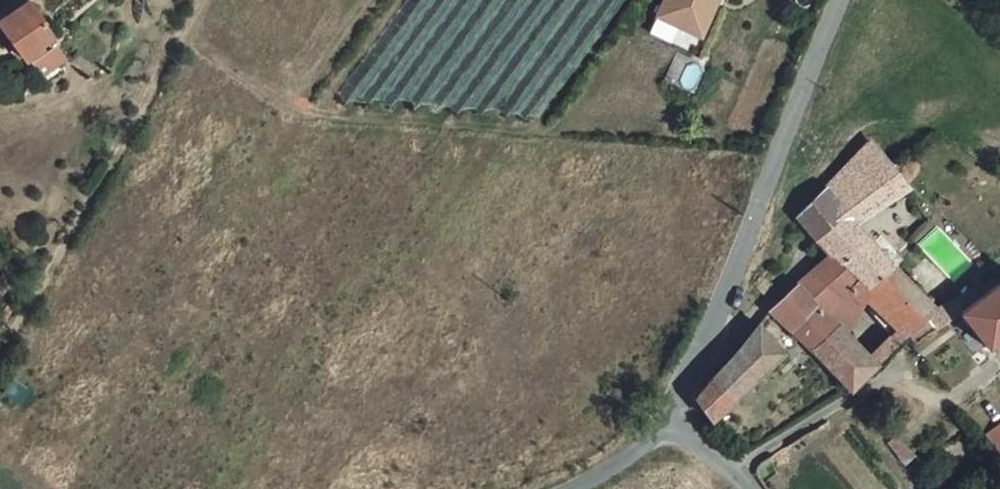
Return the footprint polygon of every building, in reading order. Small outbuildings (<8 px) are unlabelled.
[(1,15),(16,36),(45,15),(34,0),(21,0),(1,15)] [(669,10),(698,20),(704,4),(714,8),(716,0),(672,0),(669,10)] [(722,0),(716,0),(714,8),(704,4),(698,20),(713,25),(722,0)] [(45,15),(16,36),(28,52),(56,32),(45,15)] [(656,20),(651,31),(687,46),(692,35),(656,20)] [(874,129),(805,205),(824,227),(895,154),(874,129)] [(824,227),(836,240),(841,245),(848,239),(875,268),(898,246),(937,207),(895,154),(824,227)] [(855,277),(871,292),(883,280),(908,307),(900,315),(902,325),(910,320),(918,330),(940,311),(930,300),(940,290),(898,246),(875,268),(848,239),(841,245),(836,240),(817,259),(845,289),(855,277)] [(783,266),(774,256),(763,266),(772,276),(783,266)] [(845,289),(817,259),(777,297),(813,333),(841,309),(833,301),(845,289)] [(940,290),(930,300),(940,311),(957,298),(989,331),(999,322),(999,263),(940,290)] [(833,301),(841,309),(848,316),(871,292),(855,277),(845,289),(833,301)] [(854,373),(881,347),(848,316),(841,309),(813,333),(851,370),(854,373)] [(700,385),(716,406),(736,388),(739,391),(752,379),(749,376),(796,332),(786,321),(778,328),(763,312),(702,382),(700,385)] [(999,452),(999,417),(984,428),(999,452)]
